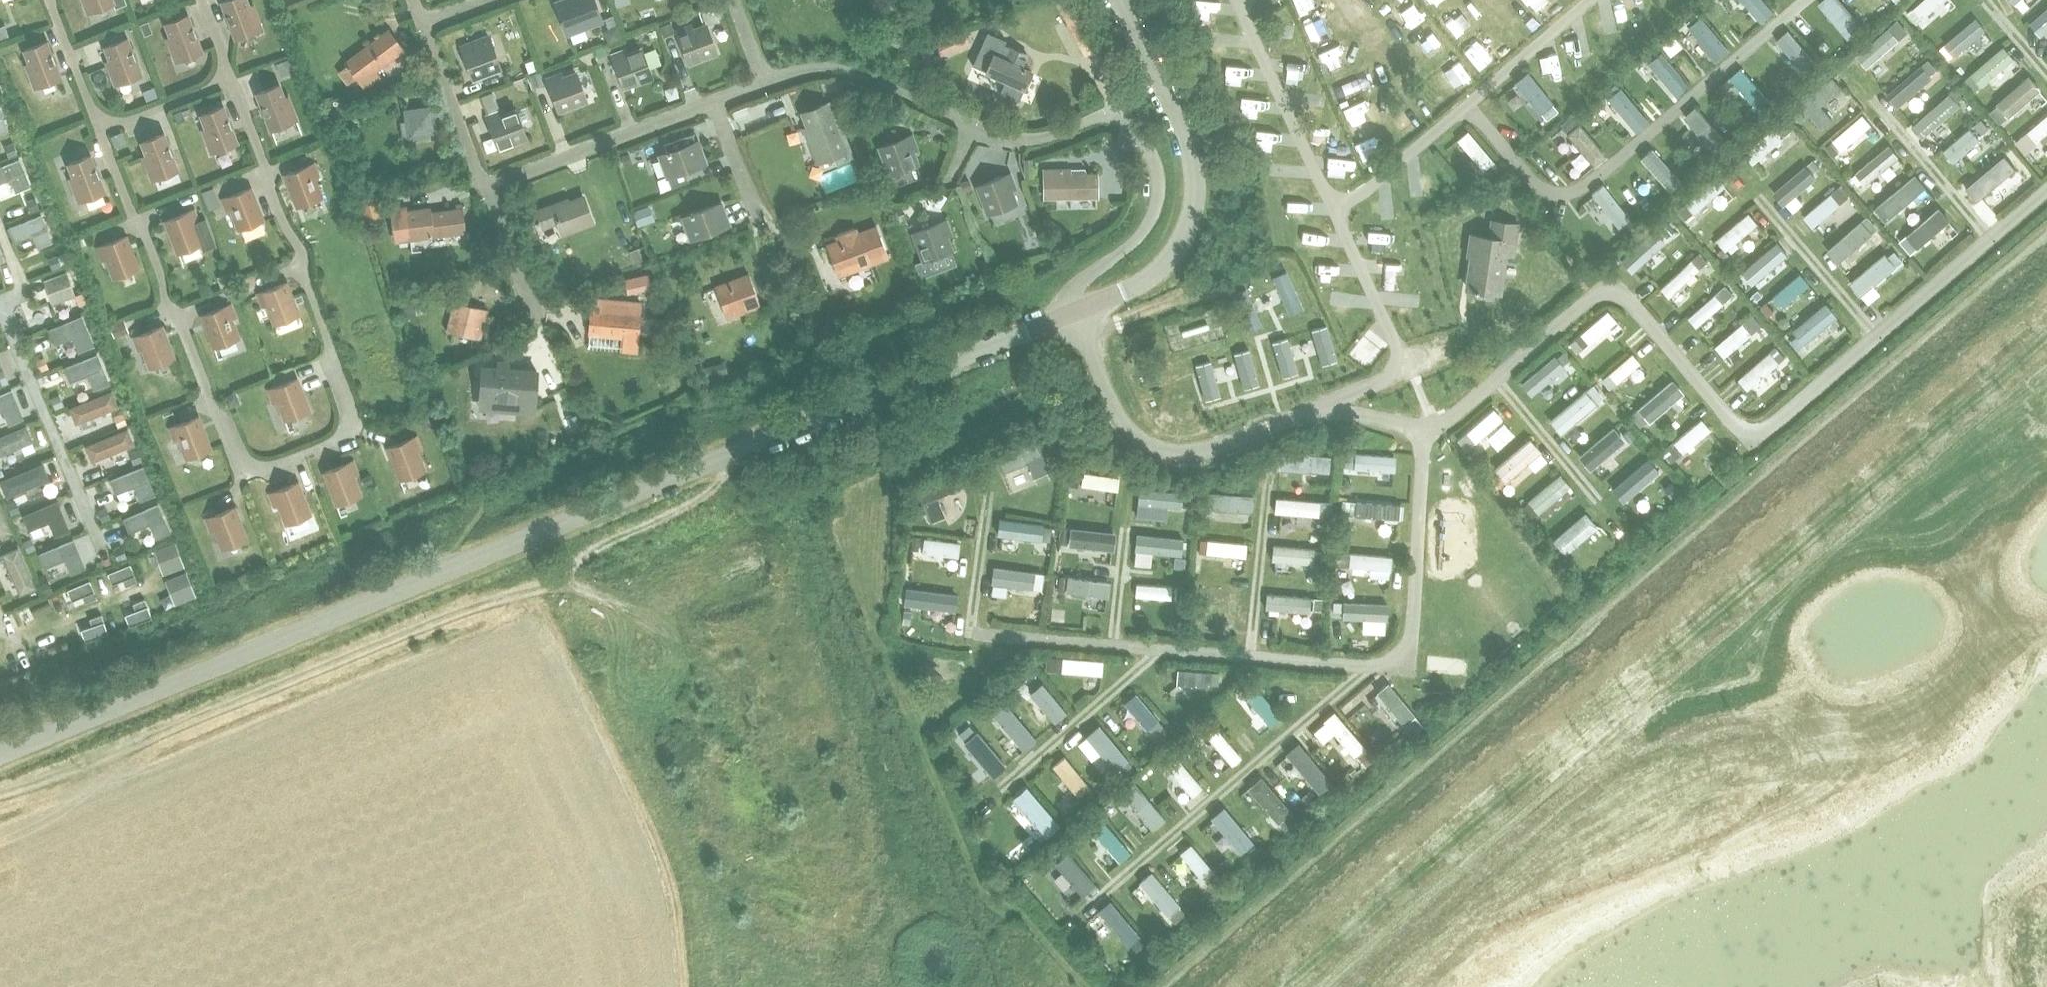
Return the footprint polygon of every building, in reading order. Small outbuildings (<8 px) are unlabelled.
[(112,3),(114,8),(125,3),(124,0),(81,0),(86,13),(112,3)] [(234,38),(260,28),(251,4),(247,5),(245,0),(222,0),(220,1),(234,38)] [(566,32),(600,19),(593,0),(560,0),(554,2),(566,32)] [(1192,7),(1190,0),(1167,0),(1172,14),(1192,7)] [(1267,7),(1281,29),(1302,15),(1292,0),(1278,0),(1267,7)] [(1358,13),(1376,1),(1375,0),(1350,0),(1358,13)] [(1450,14),(1438,0),(1434,0),(1420,13),(1433,28),(1450,14)] [(1636,16),(1652,0),(1621,0),(1620,1),(1636,16)] [(1766,0),(1745,0),(1759,18),(1772,8),(1766,0)] [(1841,0),(1817,0),(1846,34),(1860,22),(1841,0)] [(1906,9),(1915,20),(1940,0),(1917,0),(1906,9)] [(2028,19),(2039,32),(2046,26),(2046,4),(2028,19)] [(1604,9),(1586,24),(1602,42),(1620,26),(1604,9)] [(1328,42),(1346,30),(1332,12),(1315,24),(1328,42)] [(1728,46),(1699,12),(1686,24),(1715,58),(1728,46)] [(165,37),(174,61),(201,51),(186,14),(164,22),(169,35),(165,37)] [(1983,28),(1973,16),(1943,41),(1953,53),(1983,28)] [(1905,30),(1895,18),(1855,53),(1865,64),(1905,30)] [(146,19),(139,21),(143,33),(151,30),(146,19)] [(1206,19),(1188,28),(1197,46),(1215,37),(1206,19)] [(668,21),(657,25),(661,36),(672,32),(668,21)] [(615,25),(602,30),(606,43),(619,38),(615,25)] [(1390,41),(1404,58),(1424,42),(1410,25),(1390,41)] [(688,63),(715,53),(705,26),(691,31),(689,26),(676,31),(688,63)] [(1816,59),(1788,27),(1776,37),(1804,70),(1816,59)] [(372,72),(401,50),(387,31),(345,63),(347,66),(338,72),(347,84),(356,77),(364,88),(377,78),(372,72)] [(940,56),(967,44),(962,33),(935,45),(940,56)] [(1689,70),(1703,61),(1684,33),(1670,43),(1689,70)] [(1300,68),(1319,55),(1305,36),(1287,49),(1300,68)] [(1569,69),(1589,55),(1576,36),(1555,51),(1569,69)] [(104,60),(114,85),(140,75),(126,37),(103,46),(108,59),(104,60)] [(1462,37),(1448,54),(1457,61),(1471,45),(1462,37)] [(24,63),(33,88),(59,78),(45,40),(23,49),(28,62),(24,63)] [(471,78),(499,68),(489,41),(475,46),(473,41),(459,46),(471,78)] [(2015,55),(2004,43),(1970,71),(1980,83),(2015,55)] [(971,65),(965,77),(979,83),(1017,100),(1030,71),(1024,68),(1025,66),(1021,64),(1026,54),(1007,45),(1001,58),(979,48),(971,65)] [(602,46),(593,50),(596,58),(605,55),(602,46)] [(623,87),(650,77),(640,49),(626,54),(624,50),(611,55),(623,87)] [(1688,83),(1658,50),(1646,60),(1676,94),(1688,83)] [(288,55),(274,61),(279,74),(294,68),(288,55)] [(1544,89),(1565,73),(1551,55),(1530,70),(1544,89)] [(530,58),(522,61),(525,70),(533,67),(530,58)] [(1936,66),(1928,58),(1887,93),(1898,105),(1932,76),(1929,72),(1936,66)] [(1438,89),(1451,76),(1436,59),(1422,72),(1438,89)] [(1767,97),(1739,65),(1728,75),(1755,107),(1767,97)] [(537,70),(526,75),(530,87),(542,83),(537,70)] [(1550,100),(1528,72),(1514,82),(1537,110),(1550,100)] [(2041,87),(2028,72),(1995,101),(2008,116),(2041,87)] [(557,111),(585,101),(575,73),(561,78),(559,73),(546,79),(557,111)] [(1331,85),(1341,104),(1361,94),(1351,75),(1331,85)] [(1833,78),(1800,107),(1809,118),(1811,116),(1822,130),(1832,121),(1821,107),(1842,89),(1833,78)] [(153,83),(141,88),(145,98),(157,93),(153,83)] [(255,92),(269,130),(296,120),(286,95),(282,97),(277,84),(255,92)] [(1646,118),(1618,84),(1604,96),(1632,130),(1646,118)] [(489,89),(478,94),(485,111),(496,107),(489,89)] [(1403,90),(1387,103),(1394,111),(1410,97),(1403,90)] [(1960,105),(1949,91),(1912,123),(1923,136),(1960,105)] [(338,96),(327,100),(330,109),(342,105),(338,96)] [(831,100),(801,113),(820,162),(830,157),(834,167),(847,161),(844,152),(831,119),(837,116),(831,100)] [(1244,100),(1221,113),(1232,133),(1255,121),(1244,100)] [(1310,128),(1330,122),(1323,102),(1303,108),(1310,128)] [(1725,137),(1696,103),(1683,113),(1712,147),(1725,137)] [(200,128),(210,153),(236,143),(221,105),(199,114),(204,127),(200,128)] [(731,112),(733,119),(748,114),(745,106),(731,112)] [(895,106),(890,119),(902,124),(908,112),(895,106)] [(180,107),(171,111),(175,121),(184,118),(180,107)] [(401,137),(407,136),(407,137),(433,134),(430,109),(404,112),(405,123),(399,124),(401,137)] [(497,148),(524,138),(514,110),(501,115),(499,111),(485,116),(497,148)] [(1366,128),(1359,134),(1373,150),(1390,136),(1368,110),(1357,118),(1366,128)] [(1871,122),(1862,111),(1831,138),(1840,148),(1871,122)] [(2003,145),(2012,158),(2046,133),(2046,115),(2003,145)] [(1561,138),(1568,128),(1556,120),(1550,131),(1561,138)] [(1604,154),(1578,121),(1566,130),(1592,164),(1604,154)] [(1785,136),(1776,125),(1743,150),(1752,162),(1785,136)] [(1978,138),(1968,126),(1943,147),(1953,159),(1978,138)] [(1492,161),(1465,128),(1455,136),(1483,169),(1492,161)] [(120,129),(109,134),(113,145),(124,140),(120,129)] [(141,155),(151,180),(177,170),(162,132),(140,141),(145,154),(141,155)] [(1253,133),(1239,139),(1244,149),(1258,142),(1253,133)] [(665,153),(658,155),(666,176),(670,187),(687,181),(683,170),(704,162),(696,141),(693,142),(690,134),(662,144),(665,153)] [(888,175),(916,164),(910,150),(915,149),(910,135),(878,147),(888,175)] [(1335,169),(1360,159),(1353,140),(1328,150),(1335,169)] [(13,143),(4,147),(9,157),(17,154),(13,143)] [(1898,155),(1888,143),(1854,171),(1864,183),(1898,155)] [(1679,179),(1649,145),(1637,155),(1667,189),(1679,179)] [(626,151),(618,154),(621,164),(629,162),(626,151)] [(2016,166),(2005,153),(1966,184),(1977,197),(2016,166)] [(68,177),(77,202),(103,192),(89,154),(66,163),(71,176),(68,177)] [(1031,157),(1022,157),(1023,176),(1031,176),(1031,157)] [(0,167),(0,183),(9,180),(14,193),(29,187),(18,160),(0,167)] [(283,174),(296,207),(320,197),(313,178),(317,176),(312,162),(283,174)] [(1814,177),(1804,164),(1772,190),(1782,203),(1814,177)] [(812,201),(848,185),(840,166),(804,181),(812,201)] [(1043,199),(1096,198),(1095,175),(1085,175),(1085,172),(1083,169),(1042,170),(1043,199)] [(1726,184),(1716,172),(1683,200),(1693,212),(1726,184)] [(1925,186),(1914,173),(1873,207),(1884,219),(1925,186)] [(987,213),(1014,203),(1009,189),(1013,187),(1008,174),(976,186),(987,213)] [(967,177),(958,181),(962,190),(970,187),(967,177)] [(1629,216),(1603,182),(1590,191),(1617,226),(1629,216)] [(366,183),(360,184),(363,193),(369,191),(366,183)] [(210,187),(201,190),(208,209),(217,205),(210,187)] [(262,220),(249,187),(220,198),(225,212),(230,210),(237,229),(262,220)] [(1590,191),(1578,199),(1605,234),(1616,226),(1590,191)] [(1839,203),(1830,192),(1802,214),(1812,225),(1839,203)] [(1365,220),(1388,203),(1380,194),(1358,211),(1365,220)] [(33,196),(25,199),(29,210),(37,206),(33,196)] [(376,198),(359,202),(366,227),(383,223),(376,198)] [(560,234),(590,223),(581,198),(563,205),(562,202),(534,212),(538,224),(549,220),(551,224),(556,222),(560,234)] [(690,238),(727,224),(719,203),(682,217),(690,238)] [(404,211),(389,212),(392,240),(407,238),(432,235),(464,231),(460,204),(454,204),(455,209),(430,213),(429,207),(404,211)] [(645,204),(629,210),(635,224),(651,218),(645,204)] [(899,206),(889,209),(894,221),(903,218),(899,206)] [(1950,218),(1940,206),(1908,233),(1918,245),(1950,218)] [(163,220),(176,253),(199,244),(202,251),(215,245),(204,218),(197,220),(192,209),(163,220)] [(1049,211),(1039,212),(1040,223),(1050,222),(1049,211)] [(1757,223),(1748,212),(1715,238),(1724,250),(1757,223)] [(41,215),(6,229),(13,244),(32,236),(37,249),(52,243),(41,215)] [(1513,254),(1517,223),(1491,219),(1489,236),(1469,233),(1466,255),(1471,256),(1466,288),(1496,292),(1502,253),(1513,254)] [(943,220),(912,232),(922,260),(912,263),(918,277),(953,264),(948,250),(950,249),(944,235),(949,234),(943,220)] [(1871,233),(1861,220),(1827,247),(1838,260),(1871,233)] [(534,224),(529,226),(532,234),(537,233),(534,224)] [(836,234),(838,241),(825,246),(836,275),(886,256),(876,227),(855,235),(853,228),(836,234)] [(1662,241),(1652,229),(1618,258),(1629,270),(1662,241)] [(532,234),(529,236),(532,245),(541,242),(537,233),(532,234)] [(105,258),(112,278),(137,268),(124,235),(95,247),(100,260),(105,258)] [(1788,253),(1776,240),(1741,271),(1753,284),(1788,253)] [(636,246),(628,250),(633,262),(641,258),(636,246)] [(1896,266),(1883,250),(1848,280),(1861,295),(1896,266)] [(55,253),(46,257),(51,267),(59,264),(55,253)] [(1695,274),(1684,262),(1650,291),(1661,304),(1695,274)] [(1301,305),(1285,268),(1271,274),(1288,311),(1301,305)] [(74,295),(65,271),(42,280),(51,303),(74,295)] [(227,271),(216,275),(219,285),(231,281),(227,271)] [(1809,282),(1799,271),(1770,296),(1779,308),(1809,282)] [(647,273),(623,278),(626,293),(650,288),(647,273)] [(724,319),(758,306),(747,277),(713,290),(724,319)] [(245,280),(236,284),(240,293),(249,290),(245,280)] [(285,282),(256,293),(261,306),(265,305),(273,324),(298,314),(285,282)] [(1385,285),(1387,300),(1399,298),(1396,283),(1385,285)] [(233,285),(224,288),(227,297),(236,294),(233,285)] [(1261,323),(1246,285),(1230,291),(1245,329),(1261,323)] [(87,290),(75,294),(78,304),(91,299),(87,290)] [(579,291),(565,296),(569,307),(583,302),(579,291)] [(1723,302),(1714,292),(1686,316),(1695,326),(1723,302)] [(409,297),(394,301),(399,318),(414,314),(409,297)] [(635,352),(637,336),(639,314),(638,314),(639,302),(591,298),(590,309),(588,332),(621,335),(620,350),(635,352)] [(1838,315),(1826,301),(1791,328),(1797,335),(1789,341),(1795,349),(1838,315)] [(229,303),(200,314),(213,347),(237,338),(230,318),(234,317),(229,303)] [(33,327),(28,313),(19,316),(15,307),(4,310),(13,334),(33,327)] [(1618,320),(1606,307),(1576,333),(1588,347),(1618,320)] [(478,333),(482,319),(454,312),(449,334),(471,339),(473,332),(478,333)] [(81,316),(47,330),(53,347),(72,339),(78,354),(94,347),(81,316)] [(123,318),(109,324),(113,335),(127,330),(123,318)] [(1751,333),(1742,322),(1714,344),(1723,356),(1751,333)] [(1336,358),(1325,323),(1310,328),(1321,362),(1336,358)] [(173,358),(160,325),(131,337),(136,350),(141,348),(148,368),(173,358)] [(421,335),(406,339),(409,350),(424,346),(421,335)] [(1297,371),(1287,336),(1272,341),(1282,375),(1297,371)] [(1258,382),(1248,347),(1233,351),(1242,386),(1258,382)] [(1638,363),(1630,352),(1606,371),(1614,382),(1638,363)] [(42,355),(34,359),(38,370),(47,366),(42,355)] [(97,355),(63,369),(69,383),(87,376),(93,390),(108,384),(97,355)] [(1563,368),(1552,355),(1519,381),(1529,394),(1563,368)] [(1773,369),(1763,357),(1730,385),(1740,397),(1773,369)] [(1220,393),(1211,359),(1194,364),(1203,397),(1220,393)] [(714,364),(702,367),(706,381),(717,378),(714,364)] [(481,367),(478,411),(495,412),(496,399),(515,401),(514,413),(534,414),(536,370),(481,367)] [(1682,391),(1670,377),(1635,406),(1646,420),(1682,391)] [(295,378),(266,389),(271,402),(276,401),(283,420),(308,410),(295,378)] [(1595,402),(1584,388),(1547,417),(1558,431),(1595,402)] [(235,390),(223,395),(227,407),(240,403),(235,390)] [(0,395),(0,411),(1,411),(7,426),(22,420),(11,391),(0,395)] [(58,393),(49,397),(53,407),(63,403),(58,393)] [(64,426),(107,417),(103,399),(60,409),(64,426)] [(1500,418),(1490,407),(1464,430),(1473,441),(1500,418)] [(424,411),(414,415),(419,428),(429,424),(424,411)] [(575,414),(565,417),(571,432),(580,429),(575,414)] [(185,458),(209,449),(197,416),(168,427),(173,441),(177,439),(185,458)] [(1708,430),(1698,418),(1670,440),(1680,452),(1708,430)] [(1623,439),(1611,424),(1577,454),(1590,468),(1623,439)] [(1486,456),(1505,441),(1494,428),(1476,444),(1486,456)] [(82,468),(124,450),(116,433),(75,451),(82,468)] [(415,435),(386,447),(399,480),(423,470),(416,451),(420,449),(415,435)] [(1538,450),(1527,437),(1492,467),(1502,480),(1538,450)] [(1036,442),(996,459),(1002,474),(1025,464),(1031,480),(1048,473),(1036,442)] [(1330,470),(1331,453),(1282,449),(1281,466),(1330,470)] [(1394,470),(1395,455),(1344,451),(1343,466),(1394,470)] [(1658,470),(1647,456),(1610,486),(1621,500),(1658,470)] [(351,460),(322,472),(335,504),(360,495),(352,475),(357,474),(351,460)] [(142,467),(109,481),(114,496),(133,489),(139,503),(155,496),(142,467)] [(369,473),(360,476),(364,486),(372,483),(369,473)] [(1116,491),(1117,477),(1082,473),(1080,487),(1116,491)] [(1567,486),(1556,473),(1526,499),(1536,512),(1567,486)] [(955,476),(915,492),(927,524),(942,517),(935,499),(960,489),(955,476)] [(297,482),(267,493),(273,506),(277,505),(285,524),(309,514),(297,482)] [(1180,506),(1182,491),(1137,487),(1135,501),(1180,506)] [(1255,493),(1201,488),(1200,505),(1253,510),(1255,493)] [(1331,515),(1332,500),(1277,496),(1276,512),(1331,515)] [(1398,517),(1399,503),(1341,498),(1340,512),(1398,517)] [(57,502),(21,517),(28,531),(47,523),(54,539),(70,532),(57,502)] [(0,506),(0,533),(10,529),(0,506)] [(105,506),(96,509),(100,520),(109,517),(105,506)] [(157,506),(123,521),(129,534),(148,525),(155,541),(170,534),(157,506)] [(233,506),(204,518),(209,531),(214,530),(221,549),(246,539),(233,506)] [(1596,527),(1583,511),(1552,537),(1565,553),(1596,527)] [(1042,537),(1043,521),(998,516),(996,532),(1042,537)] [(1113,530),(1069,526),(1068,543),(1112,548),(1113,530)] [(1181,537),(1135,533),(1134,550),(1180,554),(1181,537)] [(956,556),(958,540),(923,535),(920,551),(956,556)] [(30,536),(21,540),(26,551),(35,547),(30,536)] [(1246,541),(1199,538),(1198,552),(1245,555),(1246,541)] [(184,565),(174,539),(153,547),(162,573),(184,565)] [(73,540),(37,555),(43,570),(64,562),(69,576),(85,569),(73,540)] [(1326,548),(1273,544),(1271,559),(1325,563),(1326,548)] [(121,545),(111,549),(115,559),(125,555),(121,545)] [(35,586),(18,546),(3,553),(19,592),(35,586)] [(1391,554),(1334,549),(1333,564),(1390,570),(1391,554)] [(134,573),(129,562),(108,571),(113,582),(134,573)] [(1042,571),(993,565),(991,582),(1040,588),(1042,571)] [(195,594),(185,570),(165,578),(175,603),(195,594)] [(1108,580),(1067,574),(1065,590),(1106,595),(1108,580)] [(93,589),(89,578),(66,587),(71,598),(93,589)] [(47,579),(38,583),(42,592),(51,588),(47,579)] [(1170,598),(1171,584),(1136,582),(1135,595),(1170,598)] [(955,610),(957,593),(905,586),(902,604),(955,610)] [(1308,612),(1309,597),(1265,592),(1264,607),(1308,612)] [(1321,596),(1312,596),(1311,608),(1320,609),(1321,596)] [(1388,603),(1332,600),(1331,611),(1342,612),(1342,617),(1387,620),(1388,603)] [(52,610),(48,601),(31,609),(35,618),(52,610)] [(151,615),(147,604),(125,612),(130,624),(151,615)] [(107,631),(103,620),(82,627),(86,639),(107,631)] [(69,650),(66,641),(47,645),(50,655),(69,650)] [(1102,674),(1103,660),(1046,654),(1045,668),(1102,674)] [(1211,686),(1212,670),(1177,667),(1176,683),(1211,686)] [(1425,726),(1389,680),(1376,690),(1412,735),(1425,726)] [(1066,712),(1040,681),(1029,691),(1055,722),(1066,712)] [(1282,717),(1259,687),(1246,697),(1269,727),(1282,717)] [(1158,720),(1134,691),(1122,702),(1145,730),(1158,720)] [(1037,740),(1006,702),(993,712),(1025,750),(1037,740)] [(1361,744),(1334,712),(1323,721),(1350,753),(1361,744)] [(1128,760),(1097,723),(1084,734),(1115,771),(1128,760)] [(1240,757),(1213,726),(1201,736),(1228,767),(1240,757)] [(1005,765),(977,730),(963,742),(991,776),(1005,765)] [(1330,782),(1299,742),(1286,752),(1317,792),(1330,782)] [(1088,786),(1064,754),(1052,763),(1076,795),(1088,786)] [(1201,787),(1176,758),(1166,766),(1190,796),(1201,787)] [(1289,811),(1260,776),(1247,787),(1276,822),(1289,811)] [(1164,818),(1132,777),(1120,786),(1151,828),(1164,818)] [(1060,825),(1026,785),(1013,796),(1047,836),(1060,825)] [(1252,842),(1223,806),(1209,816),(1239,853),(1252,842)] [(1130,851),(1102,819),(1091,829),(1119,861),(1130,851)] [(1212,871),(1191,843),(1179,852),(1200,880),(1212,871)] [(1095,883),(1068,851),(1055,862),(1082,894),(1095,883)] [(1179,904),(1150,870),(1137,881),(1166,915),(1179,904)] [(1138,936),(1109,901),(1097,911),(1127,945),(1138,936)]
